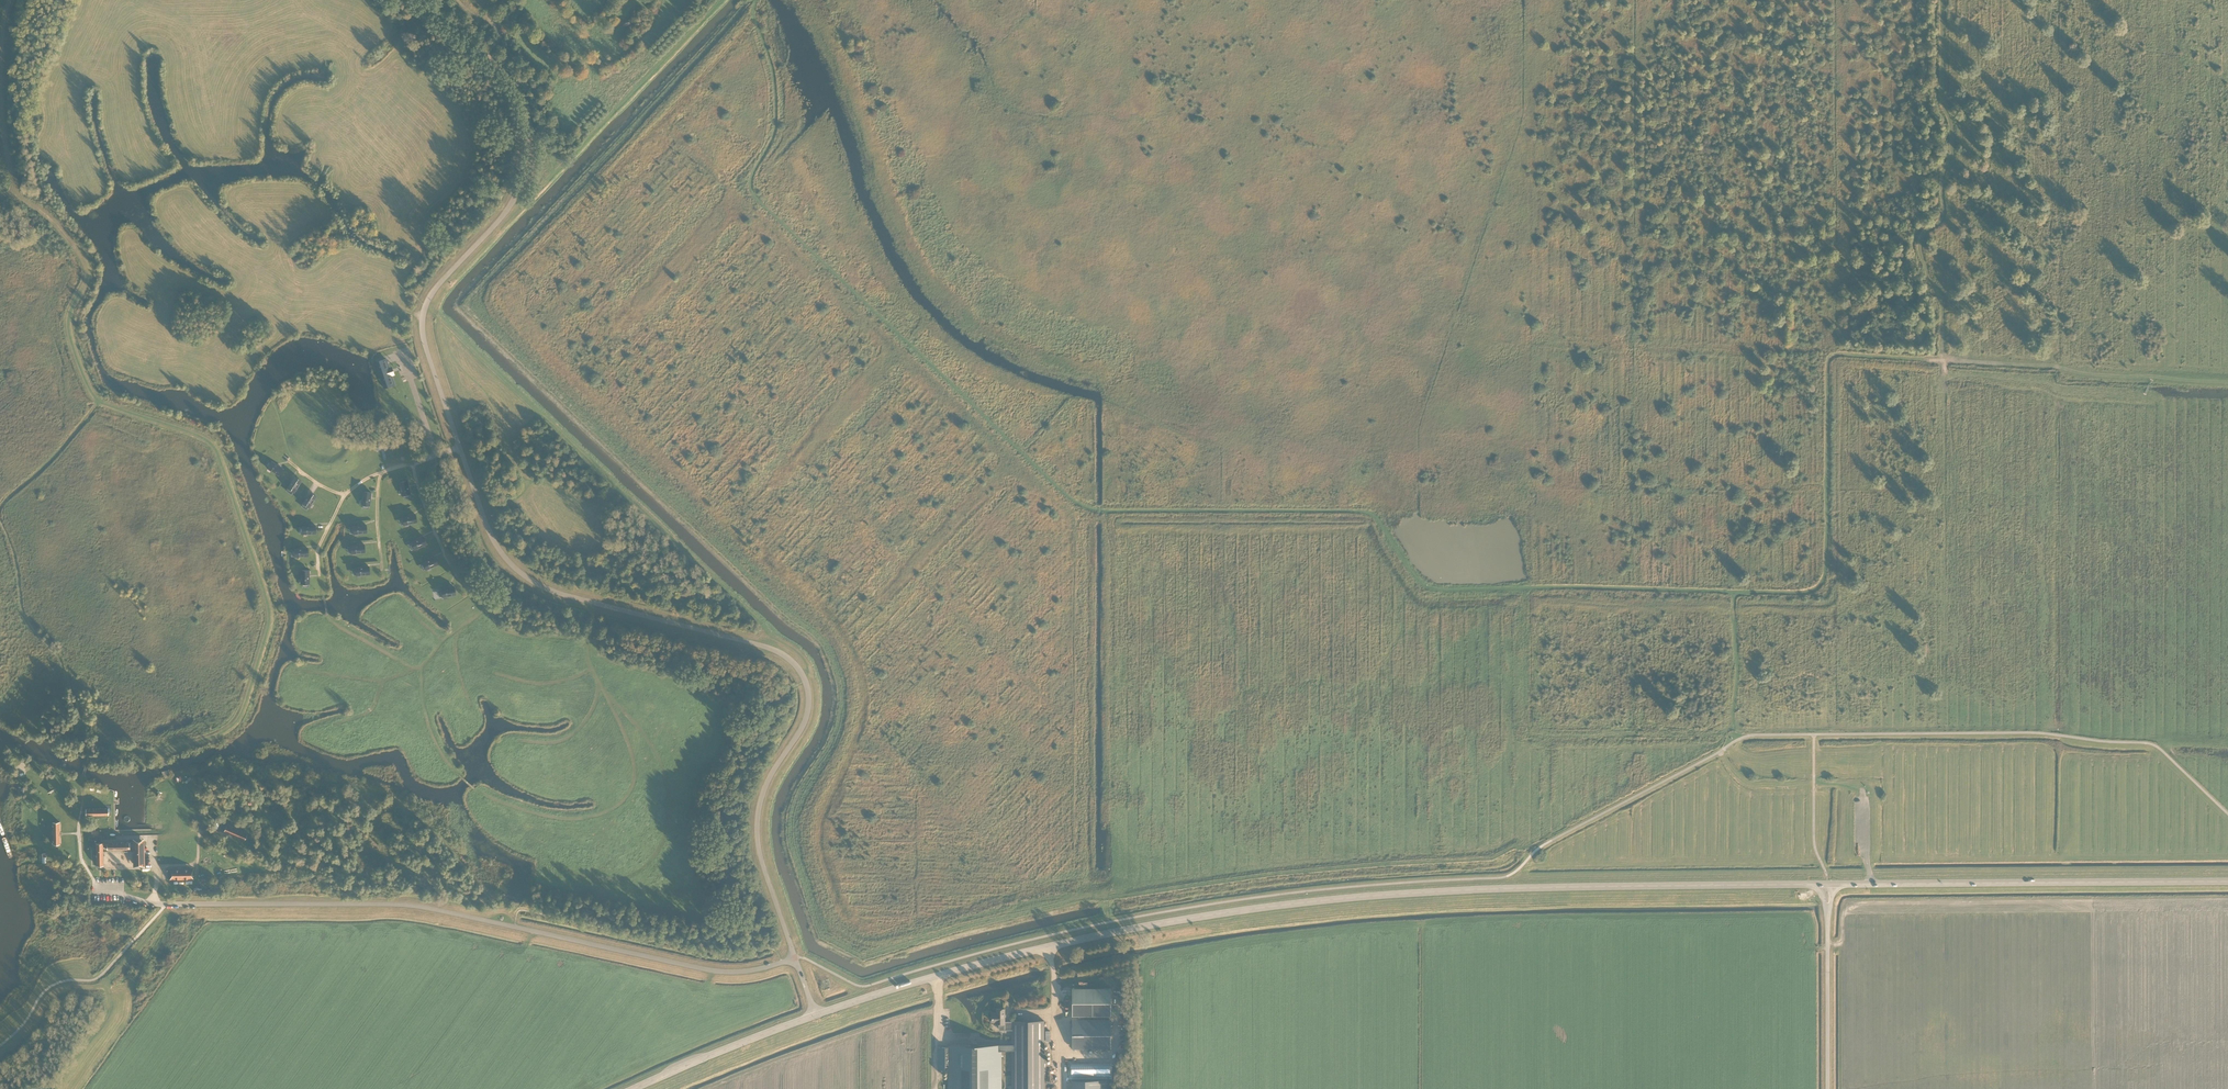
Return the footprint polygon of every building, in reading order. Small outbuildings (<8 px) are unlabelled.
[(384,388),(394,384),(386,359),(375,362),(384,388)] [(272,461),(267,468),(279,475),(283,468),(272,461)] [(287,488),(294,492),(301,481),(295,477),(287,488)] [(402,495),(410,493),(407,480),(399,482),(402,495)] [(362,505),(370,505),(371,492),(363,491),(362,505)] [(302,503),(309,507),(316,496),(310,492),(302,503)] [(404,525),(417,522),(415,514),(402,517),(404,525)] [(302,526),(303,534),(316,533),(315,525),(302,526)] [(354,534),(367,533),(366,525),(353,526),(354,534)] [(427,544),(423,537),(411,542),(415,549),(427,544)] [(364,544),(351,546),(352,554),(365,552),(364,544)] [(294,549),(295,557),(308,556),(308,548),(294,549)] [(438,564),(435,557),(423,562),(426,570),(438,564)] [(356,568),(356,575),(370,574),(369,566),(356,568)] [(301,584),(309,583),(309,570),(301,570),(301,584)] [(456,595),(454,587),(441,589),(442,597),(456,595)] [(244,804),(253,805),(254,794),(245,793),(244,804)] [(224,831),(244,840),(247,834),(227,825),(224,831)] [(134,864),(138,864),(144,864),(144,842),(134,842),(134,844),(129,844),(129,842),(107,843),(107,844),(103,844),(103,843),(96,843),(97,865),(103,865),(103,849),(107,849),(107,850),(129,849),(129,847),(134,847),(134,864)] [(191,869),(173,869),(173,879),(191,879),(191,869)] [(1072,988),(1072,1016),(1111,1015),(1111,987),(1072,988)] [(1044,1020),(1011,1021),(1011,1022),(1005,1022),(1005,1008),(996,1008),(996,1013),(992,1013),(992,1022),(999,1022),(999,1023),(1002,1023),(1002,1029),(1011,1029),(1011,1045),(1012,1052),(1012,1088),(1044,1088),(1044,1020)] [(1110,1020),(1073,1020),(1073,1048),(1110,1048),(1110,1020)] [(1012,1052),(1011,1045),(949,1045),(949,1046),(938,1046),(938,1069),(945,1069),(945,1064),(949,1064),(949,1088),(1001,1088),(1001,1052),(1012,1052)] [(1070,1088),(1110,1088),(1110,1079),(1070,1079),(1070,1088)]
